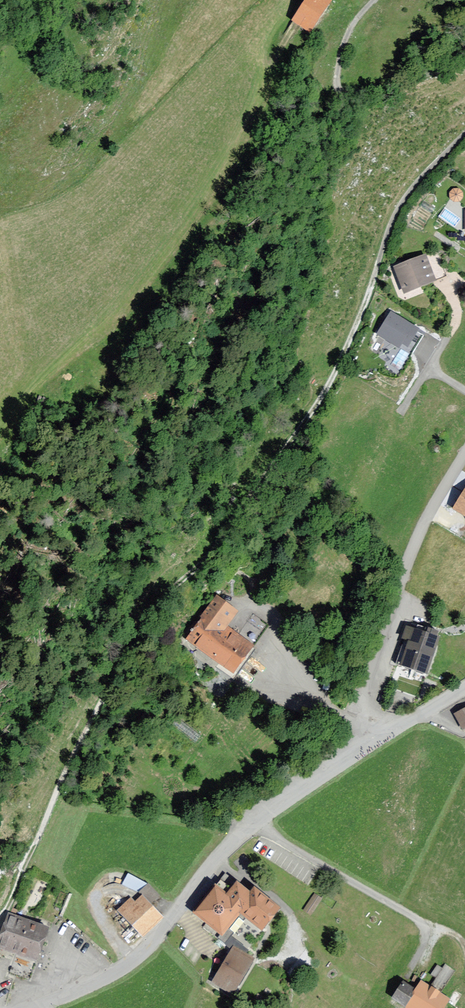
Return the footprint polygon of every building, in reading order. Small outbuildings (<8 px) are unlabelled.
[(286,22),(302,34),(326,3),(321,0),(303,0),(286,22)] [(436,252),(387,268),(395,293),(444,277),(436,252)] [(419,329),(391,313),(378,334),(399,346),(401,343),(408,347),(419,329)] [(449,511),(464,521),(464,485),(449,511)] [(210,598),(179,643),(226,676),(247,646),(222,628),(232,614),(210,598)] [(438,643),(408,632),(394,670),(424,681),(438,643)] [(450,715),(458,733),(464,730),(464,708),(450,715)] [(129,871),(123,881),(139,891),(145,880),(129,871)] [(209,888),(186,916),(214,939),(233,917),(255,935),(274,911),(247,889),(243,894),(229,883),(219,896),(209,888)] [(138,892),(112,911),(132,939),(159,919),(138,892)] [(300,911),(310,918),(321,901),(311,894),(300,911)] [(0,927),(0,951),(34,963),(47,926),(6,911),(0,927)] [(250,962),(227,950),(206,987),(229,1000),(250,962)] [(397,1007),(443,1007),(447,1003),(417,981),(410,991),(398,982),(385,999),(397,1007)]
